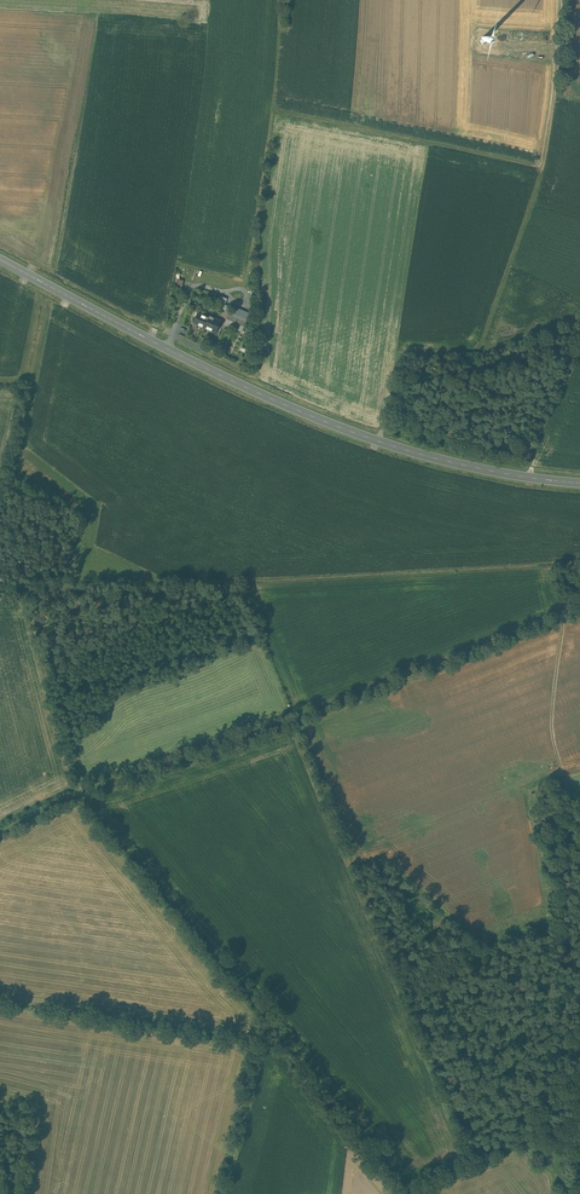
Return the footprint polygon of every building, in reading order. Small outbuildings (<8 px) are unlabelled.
[(217,306),(225,309),(228,298),(220,296),(217,306)] [(224,325),(242,331),(249,311),(235,307),(232,315),(228,313),(224,325)] [(218,322),(198,313),(194,323),(214,332),(218,322)]
